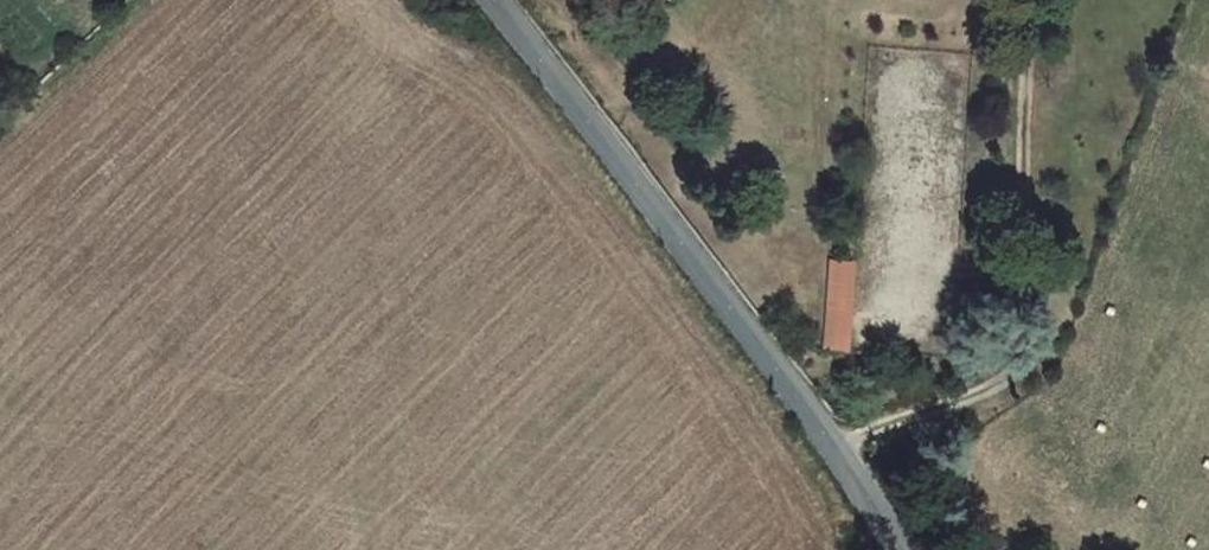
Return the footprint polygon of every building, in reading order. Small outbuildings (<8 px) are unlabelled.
[(847,260),(829,259),(824,348),(848,350),(849,336),(843,335),(847,260)]
